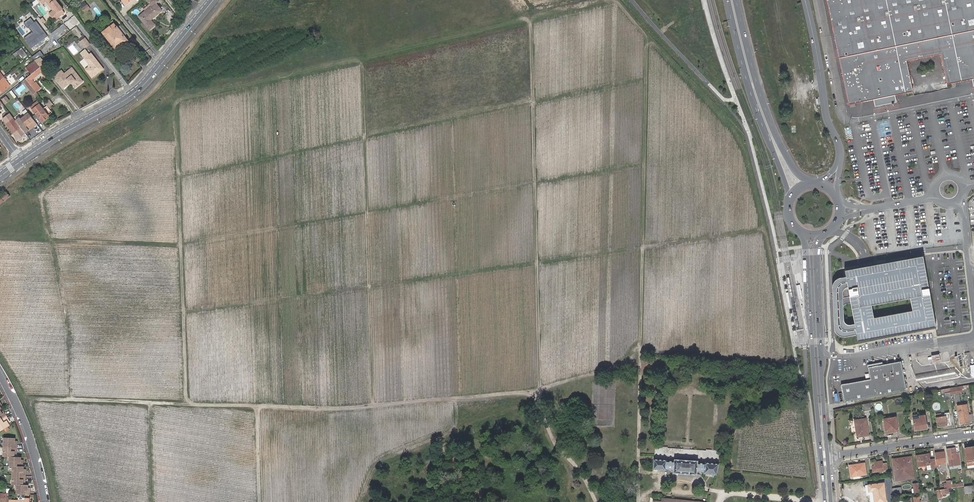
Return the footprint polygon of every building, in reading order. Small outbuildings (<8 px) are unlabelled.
[(41,3),(42,5),(46,2),(53,10),(55,9),(51,3),(50,3),(47,0),(45,0),(41,3)] [(50,3),(51,3),(55,9),(53,10),(52,11),(57,19),(65,13),(63,10),(64,9),(57,0),(47,0),(50,3)] [(150,4),(143,10),(145,12),(138,16),(149,30),(154,25),(150,20),(161,11),(155,3),(158,1),(157,0),(147,0),(150,4)] [(838,48),(850,106),(879,100),(880,104),(880,106),(886,105),(893,103),(892,101),(892,98),(914,93),(913,92),(907,62),(942,55),(945,69),(920,75),(923,88),(947,83),(948,86),(973,81),(973,0),(828,0),(838,48)] [(55,21),(57,19),(52,11),(49,13),(55,21)] [(32,16),(24,23),(30,32),(22,38),(31,49),(47,36),(32,16)] [(127,41),(117,27),(112,30),(110,27),(104,32),(114,47),(120,43),(121,45),(127,41)] [(92,44),(87,37),(81,42),(86,49),(92,44)] [(20,53),(23,58),(28,55),(22,48),(15,54),(16,56),(20,53)] [(100,71),(101,72),(105,68),(93,53),(86,58),(90,64),(90,66),(87,68),(94,78),(98,74),(97,73),(100,71)] [(46,62),(43,57),(36,61),(40,66),(46,62)] [(37,69),(38,69),(39,68),(32,59),(24,66),(31,74),(32,73),(37,69)] [(48,81),(51,80),(40,67),(39,68),(38,69),(37,69),(32,73),(31,74),(26,78),(36,92),(41,89),(36,82),(35,83),(32,80),(42,72),(48,81)] [(65,88),(71,83),(74,84),(77,87),(84,82),(73,68),(65,74),(62,70),(55,76),(65,88)] [(3,77),(0,79),(0,93),(7,88),(6,88),(9,86),(4,80),(5,79),(3,77)] [(36,92),(26,78),(24,80),(30,87),(28,88),(33,95),(36,92)] [(32,109),(41,121),(48,116),(39,103),(32,109)] [(29,113),(21,119),(19,118),(16,121),(21,127),(25,133),(29,131),(37,124),(29,113)] [(21,127),(16,121),(13,117),(6,123),(13,133),(21,127)] [(0,196),(0,203),(9,196),(6,192),(2,195),(0,196)] [(854,269),(846,271),(858,341),(934,328),(926,284),(921,257),(918,258),(872,266),(866,267),(861,268),(854,269)] [(851,322),(837,324),(838,335),(852,333),(851,322)] [(938,354),(931,356),(932,364),(940,363),(938,354)] [(901,361),(882,365),(867,367),(870,379),(840,385),(843,401),(906,390),(901,361)] [(954,369),(915,376),(916,382),(955,375),(954,369)] [(963,421),(963,423),(969,422),(969,421),(971,420),(970,417),(969,417),(967,405),(957,406),(959,422),(963,421)] [(937,427),(951,425),(949,413),(945,414),(945,417),(941,417),(940,414),(935,415),(937,427)] [(920,418),(913,419),(915,430),(927,428),(925,415),(919,416),(920,418)] [(0,420),(0,431),(9,425),(8,423),(7,421),(8,420),(6,417),(0,420)] [(883,419),(885,433),(886,432),(886,436),(893,435),(892,431),(897,430),(895,417),(883,419)] [(854,421),(857,437),(868,435),(866,419),(854,421)] [(15,444),(15,442),(15,438),(4,437),(4,447),(14,447),(16,447),(17,444),(15,444)] [(973,463),(973,446),(965,447),(966,457),(962,457),(964,467),(968,466),(968,464),(973,463)] [(14,447),(4,447),(3,456),(10,456),(14,457),(14,452),(14,450),(16,450),(16,447),(14,447)] [(955,453),(954,447),(947,449),(949,466),(960,464),(959,452),(955,453)] [(944,451),(934,452),(935,464),(940,463),(944,463),(945,463),(944,451)] [(918,465),(930,463),(930,466),(935,466),(934,458),(929,459),(929,453),(916,454),(918,465)] [(14,457),(10,456),(10,466),(11,466),(22,466),(22,462),(20,462),(20,460),(21,457),(14,457)] [(903,462),(893,463),(895,479),(913,477),(910,456),(902,457),(903,462)] [(698,460),(675,458),(674,459),(667,460),(667,458),(654,458),(653,468),(665,469),(666,468),(674,469),(674,472),(697,474),(697,471),(704,472),(716,473),(719,462),(707,461),(706,462),(698,461),(698,460)] [(882,460),(871,462),(873,471),(887,469),(886,462),(882,463),(882,460)] [(849,477),(864,474),(863,465),(848,467),(849,477)] [(22,466),(11,466),(11,475),(25,476),(25,471),(23,471),(23,469),(23,466),(22,466)] [(10,484),(17,484),(22,485),(23,482),(23,480),(25,480),(25,476),(11,475),(10,484)] [(874,501),(886,501),(884,483),(868,485),(869,491),(873,491),(874,501)] [(17,494),(29,494),(29,490),(27,490),(27,488),(28,485),(22,485),(17,484),(17,494)] [(964,494),(973,492),(972,484),(966,485),(963,486),(964,494)] [(9,500),(7,500),(7,494),(0,493),(0,501),(9,501),(9,500)]
